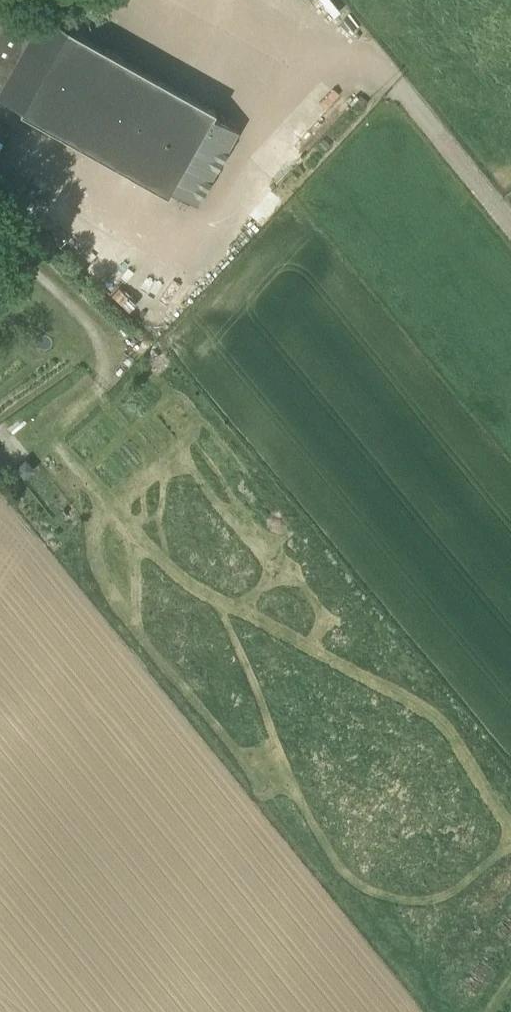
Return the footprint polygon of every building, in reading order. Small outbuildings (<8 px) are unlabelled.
[(40,13),(17,0),(0,0),(0,83),(40,13)] [(40,13),(0,83),(0,98),(20,109),(19,112),(24,115),(167,195),(170,190),(196,205),(238,132),(211,117),(214,112),(68,29),(40,13)]
